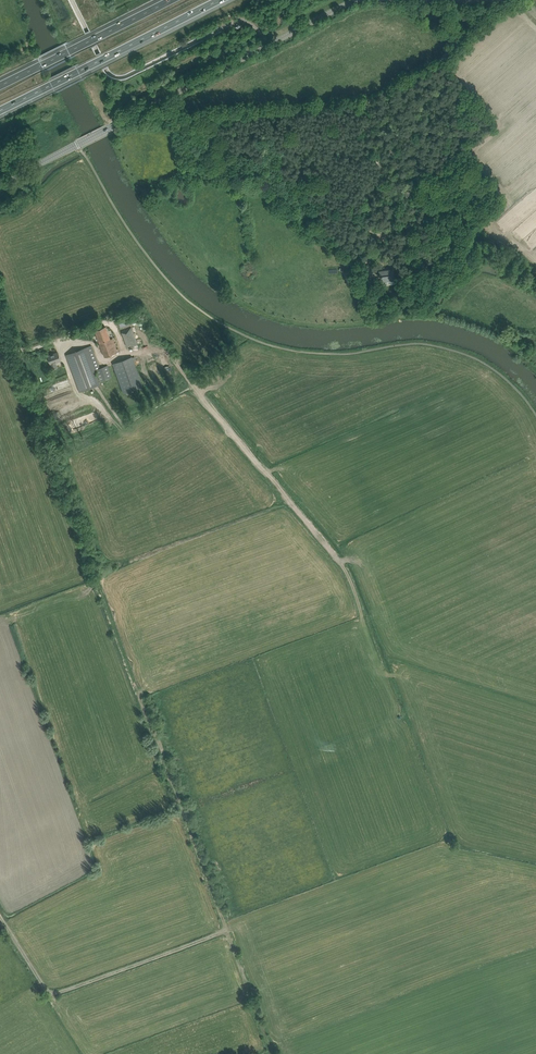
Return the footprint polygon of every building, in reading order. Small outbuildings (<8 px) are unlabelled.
[(38,87),(24,93),(25,96),(39,90),(38,87)] [(376,232),(375,239),(384,241),(385,234),(376,232)] [(343,272),(345,276),(347,275),(345,271),(344,270),(340,267),(339,270),(343,272)] [(394,279),(393,271),(389,271),(389,269),(379,271),(380,277),(382,277),(383,281),(394,279)] [(141,310),(117,319),(120,328),(144,319),(141,310)] [(118,349),(117,349),(113,338),(110,339),(105,326),(95,330),(105,357),(119,352),(118,349)] [(132,328),(122,331),(128,348),(138,345),(132,328)] [(96,370),(100,368),(91,345),(86,347),(95,370),(96,370)] [(86,347),(66,355),(80,392),(100,385),(95,370),(86,347)] [(53,369),(57,368),(55,363),(61,360),(58,352),(48,356),(51,364),(53,369)] [(112,364),(123,393),(143,386),(132,357),(112,364)] [(107,365),(100,368),(96,370),(100,381),(112,377),(107,365)] [(62,380),(45,385),(46,391),(71,384),(69,378),(65,379),(66,383),(63,384),(62,380)]
